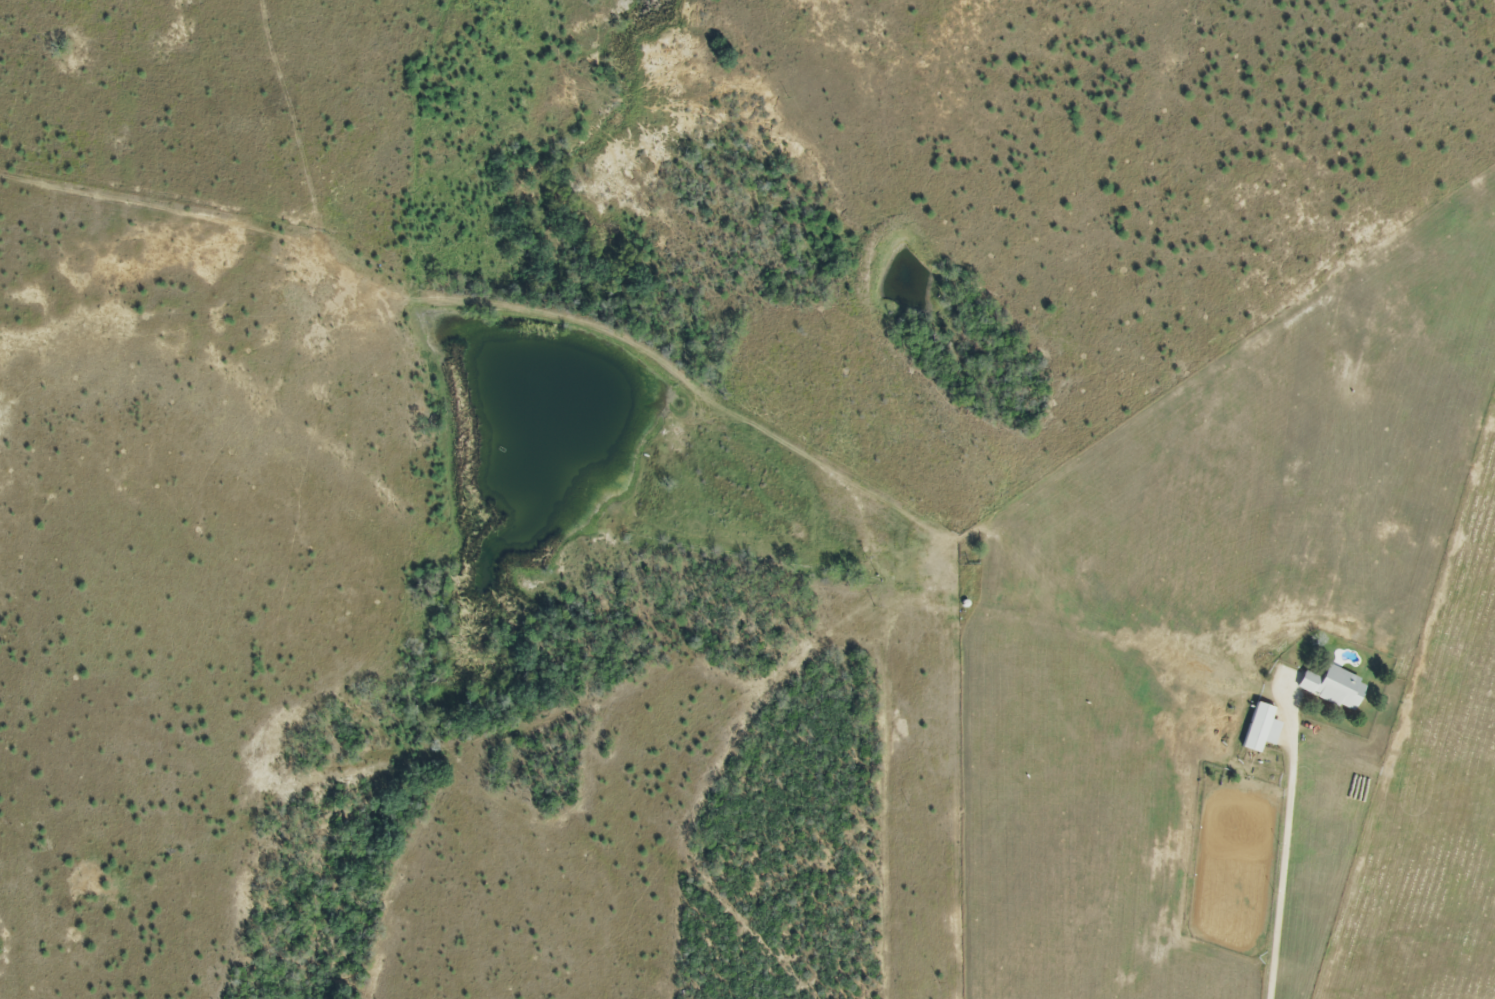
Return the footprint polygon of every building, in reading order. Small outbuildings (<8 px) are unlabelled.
[(1295,690),(1351,715),(1365,684),(1326,667),(1320,681),(1303,673),(1295,690)] [(1240,751),(1257,756),(1260,745),(1272,749),(1279,726),(1268,722),(1272,710),(1253,705),(1240,751)]
